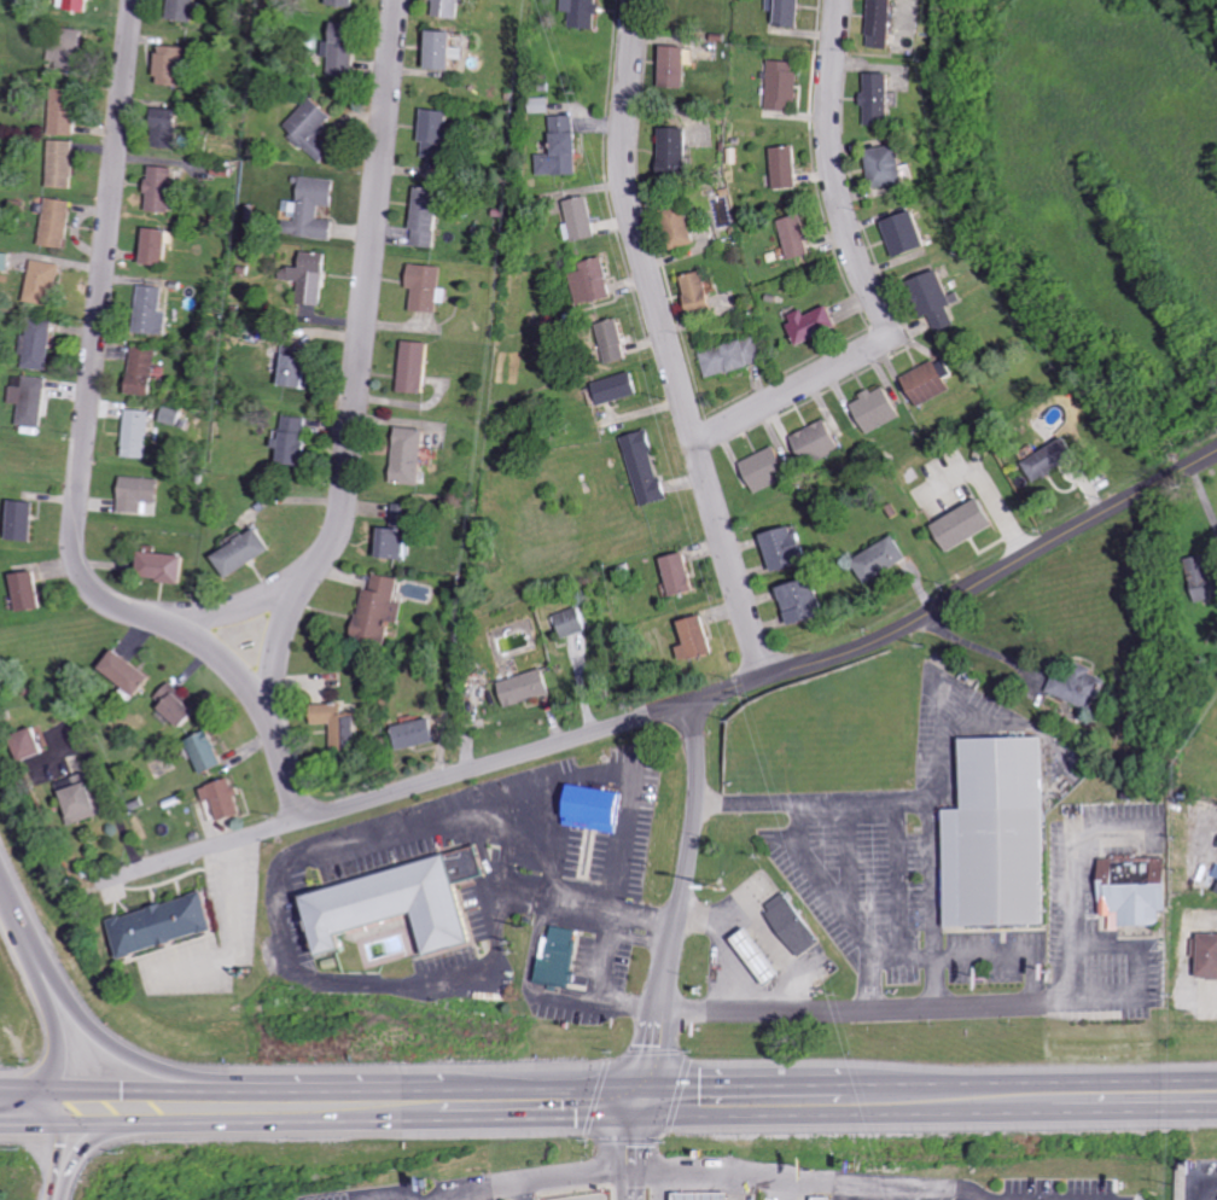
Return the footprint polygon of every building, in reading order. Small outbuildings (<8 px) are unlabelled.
[(93,11),(94,0),(71,0),(70,9),(93,11)] [(173,19),(197,22),(199,0),(175,0),(173,19)] [(467,0),(441,0),(439,16),(465,18),(467,0)] [(566,11),(574,12),(574,27),(601,27),(601,0),(566,0),(566,11)] [(779,11),(778,24),(804,26),(806,0),(772,0),(771,11),(779,11)] [(875,47),(899,48),(901,0),(877,0),(875,47)] [(360,23),(339,23),(338,41),(327,41),(327,57),(333,57),(332,77),(359,78),(360,23)] [(86,66),(90,28),(57,25),(54,63),(86,66)] [(461,69),(463,31),(436,30),(435,68),(461,69)] [(192,47),(166,44),(162,84),(189,86),(192,47)] [(664,88),(689,89),(691,46),(666,45),(664,88)] [(770,110),(794,110),(795,100),(801,100),(802,61),(772,60),(770,110)] [(896,125),(897,73),(871,73),(870,107),(871,107),(871,125),(896,125)] [(81,89),(57,89),(56,133),(80,134),(81,89)] [(339,116),(317,96),(288,128),(326,163),(338,151),(322,136),(339,116)] [(183,109),(159,108),(158,147),(182,147),(183,109)] [(424,157),(450,160),(456,111),(430,108),(424,157)] [(580,115),(555,116),(556,154),(542,154),(543,174),(582,174),(580,115)] [(693,128),(666,127),(664,182),(692,182),(693,128)] [(77,188),(79,141),(55,140),(53,187),(77,188)] [(872,149),(877,186),(910,181),(905,144),(872,149)] [(802,146),(777,147),(778,188),(803,188),(802,146)] [(176,211),(177,166),(153,166),(152,211),(176,211)] [(298,236),(337,239),(339,220),(322,219),(323,205),(337,206),(339,179),(305,176),(303,204),(301,204),(298,236)] [(447,191),(423,187),(414,244),(438,248),(447,191)] [(600,237),(596,197),(571,199),(575,240),(600,237)] [(70,247),(74,200),(49,198),(45,245),(70,247)] [(673,207),(677,247),(698,245),(694,205),(673,207)] [(936,246),(922,210),(889,223),(903,259),(936,246)] [(785,219),(793,260),(816,255),(807,215),(785,219)] [(171,265),(172,229),(149,228),(148,264),(171,265)] [(328,305),(331,252),(308,251),(307,267),(285,266),(285,279),(303,280),(302,304),(328,305)] [(0,252),(0,270),(11,271),(13,253),(0,252)] [(583,306),(619,297),(608,256),(584,263),(586,270),(574,273),(583,306)] [(63,264),(37,259),(29,301),(55,306),(63,264)] [(417,310),(444,312),(446,266),(414,264),(413,289),(418,289),(417,310)] [(686,277),(698,313),(720,306),(708,270),(686,277)] [(940,335),(961,328),(954,307),(960,305),(948,270),(921,280),(940,335)] [(168,334),(169,312),(164,311),(165,286),(142,285),(140,333),(168,334)] [(813,315),(810,308),(792,316),(804,344),(847,326),(838,305),(813,315)] [(635,357),(623,319),(604,325),(616,363),(635,357)] [(28,368),(52,369),(53,320),(29,320),(28,368)] [(711,377),(767,364),(761,337),(704,350),(711,377)] [(405,391),(432,392),(433,342),(407,341),(405,391)] [(158,349),(134,347),(132,394),(156,395),(158,349)] [(317,351),(290,349),(287,385),(314,387),(317,351)] [(908,374),(919,405),(954,392),(943,361),(908,374)] [(601,381),(606,404),(646,394),(641,371),(601,381)] [(24,386),(22,426),(47,427),(49,377),(18,376),(17,386),(24,386)] [(857,399),(869,432),(904,419),(893,387),(857,399)] [(152,410),(128,410),(127,457),(151,458),(152,410)] [(313,418),(289,415),(285,439),(279,438),(278,447),(285,448),(284,462),(307,465),(313,418)] [(797,434),(809,462),(845,448),(833,419),(797,434)] [(430,429),(402,427),(397,482),(426,484),(430,429)] [(626,437),(645,506),(672,499),(653,430),(626,437)] [(1029,459),(1037,478),(1085,458),(1077,439),(1029,459)] [(795,475),(780,445),(747,463),(762,492),(795,475)] [(163,478),(125,477),(124,511),(146,512),(147,502),(161,503),(163,478)] [(1001,525),(987,499),(939,524),(953,550),(1001,525)] [(12,539),(37,540),(39,501),(14,500),(12,539)] [(416,505),(399,505),(398,527),(414,527),(416,505)] [(803,526),(768,535),(778,573),(813,563),(803,526)] [(385,556),(413,559),(416,531),(389,527),(385,556)] [(276,550),(263,528),(218,555),(231,577),(276,550)] [(871,583),(912,558),(899,535),(857,561),(871,583)] [(188,555),(146,552),(143,579),(185,583),(188,555)] [(703,590),(693,552),(668,559),(678,596),(703,590)] [(1196,569),(1201,601),(1216,599),(1216,566),(1196,569)] [(45,610),(43,572),(19,573),(21,611),(45,610)] [(403,578),(378,574),(376,589),(366,588),(359,636),(391,640),(394,622),(404,624),(407,603),(400,602),(403,578)] [(828,617),(819,579),(784,587),(793,625),(828,617)] [(568,639),(595,631),(588,607),(561,614),(568,639)] [(693,645),(684,647),(687,662),(721,653),(711,616),(687,622),(693,645)] [(157,676),(119,651),(106,670),(144,695),(157,676)] [(1052,692),(1099,713),(1114,679),(1085,666),(1079,678),(1062,670),(1052,692)] [(557,694),(549,668),(505,682),(512,707),(557,694)] [(159,699),(190,728),(205,712),(174,684),(159,699)] [(365,713),(347,714),(347,704),(316,705),(317,724),(336,724),(337,752),(366,751),(365,713)] [(405,750),(444,741),(438,717),(399,727),(405,750)] [(25,761),(48,755),(42,729),(19,735),(25,761)] [(193,741),(208,775),(231,765),(215,731),(193,741)] [(1036,926),(937,926),(937,810),(955,810),(955,742),(1035,741),(1036,926)] [(107,814),(92,772),(60,783),(63,793),(69,791),(80,823),(107,814)] [(251,812),(237,777),(206,789),(211,802),(219,799),(227,821),(251,812)] [(634,793),(576,782),(569,822),(627,833),(634,793)] [(313,898),(328,956),(351,948),(348,933),(423,911),(435,954),(479,940),(462,878),(453,856),(313,898)] [(1155,857),(1154,920),(1097,920),(1097,902),(1089,902),(1089,856),(1155,857)] [(770,906),(804,957),(826,943),(792,891),(770,906)] [(116,919),(127,958),(224,931),(214,893),(116,919)] [(558,926),(583,930),(582,942),(580,940),(573,975),(578,977),(578,980),(575,979),(573,986),(542,981),(546,957),(553,959),(557,942),(555,942),(558,926)] [(740,940),(753,930),(788,975),(775,986),(740,940)] [(1199,935),(1198,962),(1205,963),(1205,979),(1216,979),(1216,935),(1199,935)]
